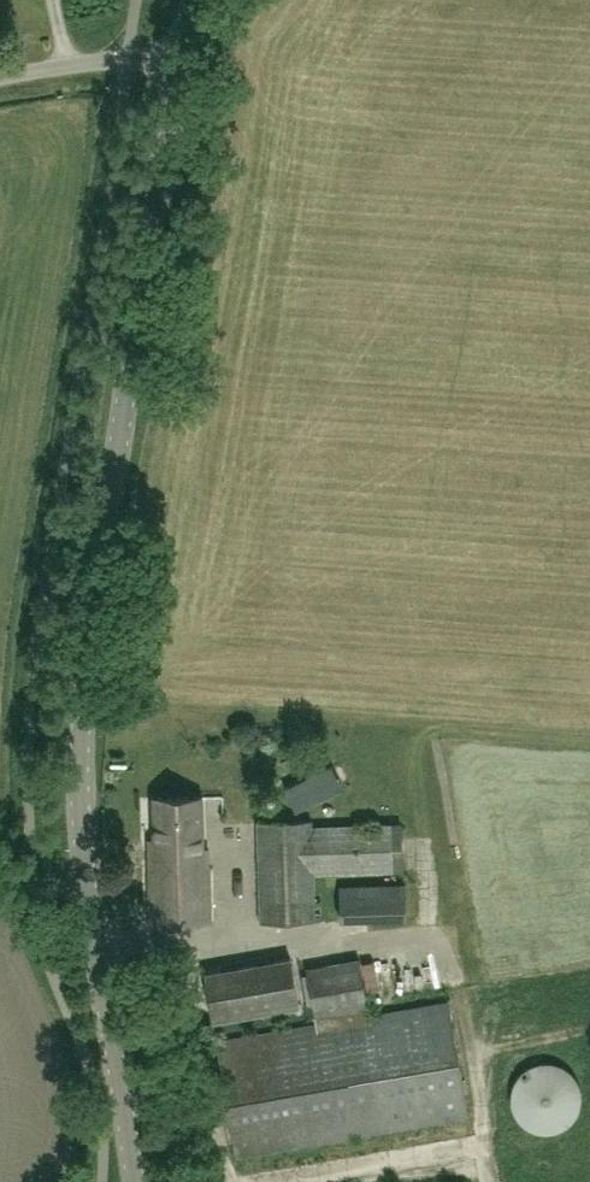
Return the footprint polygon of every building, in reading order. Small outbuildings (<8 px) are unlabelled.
[(286,791),(296,814),(328,799),(316,775),(286,791)] [(154,923),(212,921),(211,888),(208,888),(205,795),(156,796),(158,838),(152,839),(154,923)] [(342,922),(408,920),(407,882),(401,883),(401,871),(404,871),(403,822),(316,825),(315,819),(260,821),(261,921),(318,920),(317,875),(380,872),(380,883),(342,884),(342,922)] [(316,1022),(217,1039),(237,1156),(471,1116),(450,998),(372,1012),(363,957),(306,967),(316,1022)] [(214,1021),(300,1008),(293,959),(206,972),(214,1021)] [(579,1112),(582,1101),(581,1089),(577,1078),(570,1070),(560,1064),(549,1061),(537,1063),(527,1067),(518,1075),(513,1086),(511,1097),(514,1109),(519,1119),(528,1127),(539,1131),(551,1132),(562,1128),(572,1121),(579,1112)]
